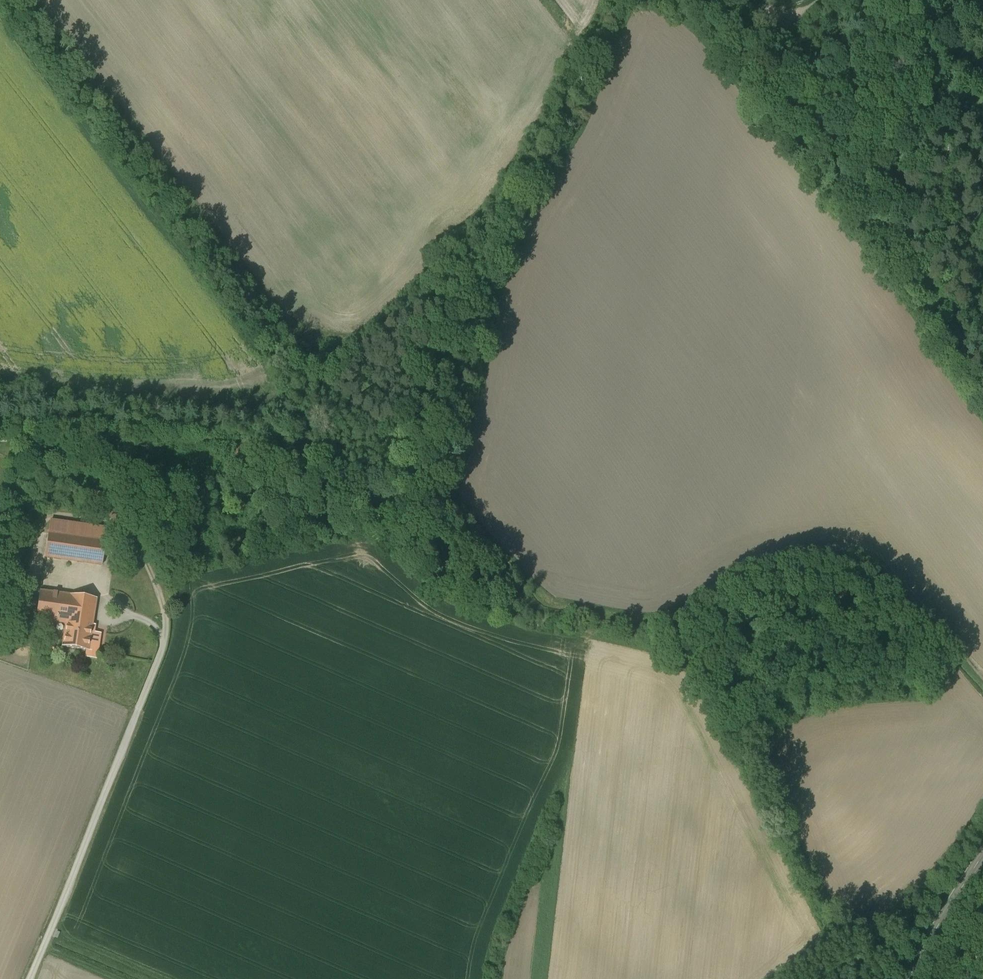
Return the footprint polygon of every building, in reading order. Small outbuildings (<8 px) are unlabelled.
[(117,530),(59,522),(54,560),(112,568),(117,530)] [(103,602),(46,594),(42,623),(69,628),(66,650),(95,655),(103,602)]
